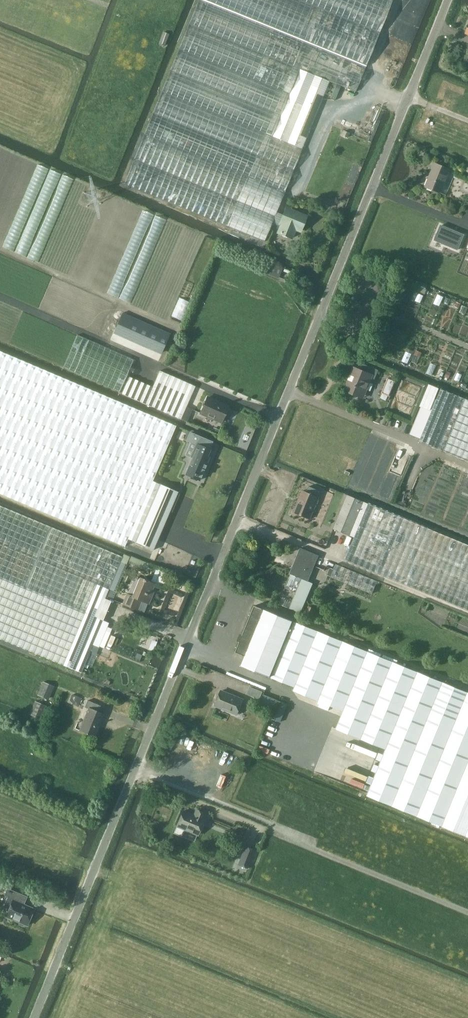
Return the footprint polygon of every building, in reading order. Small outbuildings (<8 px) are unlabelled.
[(124,184),(264,241),(272,222),(276,212),(330,81),(356,91),(393,0),(198,0),(124,184)] [(163,32),(159,43),(165,46),(169,34),(163,32)] [(442,192),(451,169),(436,163),(427,186),(442,192)] [(285,216),(276,212),(272,222),(282,226),(279,233),(294,239),(297,230),(299,231),(305,217),(292,212),(293,210),(288,208),(285,216)] [(278,279),(283,267),(268,261),(263,273),(278,279)] [(52,275),(38,308),(100,333),(113,301),(52,275)] [(176,336),(128,316),(120,334),(168,355),(176,336)] [(121,390),(134,356),(77,334),(63,368),(121,390)] [(173,346),(184,351),(187,343),(177,338),(173,346)] [(125,546),(128,539),(154,550),(178,492),(153,481),(176,427),(0,352),(0,493),(125,546)] [(375,379),(379,369),(362,362),(359,369),(355,367),(345,390),(351,393),(350,394),(351,396),(354,397),(356,397),(357,395),(360,396),(364,388),(366,389),(371,377),(375,379)] [(181,419),(183,414),(186,407),(195,386),(159,371),(152,387),(129,377),(122,394),(181,419)] [(387,377),(383,393),(391,395),(395,379),(387,377)] [(420,406),(430,410),(439,388),(429,384),(420,406)] [(467,461),(467,399),(441,389),(420,441),(467,461)] [(221,422),(227,406),(206,397),(199,413),(221,422)] [(186,407),(183,414),(181,419),(186,421),(191,409),(186,407)] [(187,441),(194,444),(189,456),(191,457),(184,474),(199,480),(209,457),(207,457),(210,450),(208,449),(211,442),(212,443),(212,442),(190,433),(187,441)] [(341,458),(337,468),(346,471),(350,462),(341,458)] [(307,493),(303,492),(294,514),(310,520),(316,504),(318,504),(319,501),(318,499),(319,498),(318,498),(320,492),(309,487),(307,493)] [(333,529),(354,537),(368,503),(347,495),(333,529)] [(368,503),(354,537),(345,560),(467,610),(467,544),(368,503)] [(81,673),(103,620),(97,618),(109,589),(123,557),(0,506),(0,639),(81,673)] [(300,546),(287,579),(298,584),(289,607),(300,612),(313,583),(306,580),(312,565),(317,553),(300,546)] [(129,557),(123,555),(123,557),(109,589),(116,592),(127,564),(126,564),(127,563),(146,571),(149,563),(130,555),(129,557)] [(378,581),(336,564),(334,569),(331,576),(328,582),(371,600),(378,581)] [(155,571),(153,580),(163,582),(165,573),(155,571)] [(151,594),(155,585),(139,578),(131,597),(148,604),(152,595),(151,594)] [(287,579),(278,602),(289,607),(298,584),(287,579)] [(235,653),(245,657),(242,666),(295,687),(293,691),(343,711),(336,729),(386,749),(367,796),(467,837),(467,693),(254,605),(243,634),(240,633),(237,641),(240,642),(235,653)] [(304,614),(312,617),(316,609),(308,605),(304,614)] [(43,682),(37,695),(49,700),(54,686),(43,682)] [(247,694),(260,699),(263,691),(250,686),(247,694)] [(237,714),(243,700),(221,691),(215,705),(237,714)] [(72,694),(69,703),(79,707),(82,698),(72,694)] [(98,727),(103,715),(98,713),(101,706),(88,700),(85,707),(89,709),(80,731),(94,737),(98,727)] [(47,706),(35,701),(30,714),(42,719),(47,706)] [(202,819),(205,813),(197,810),(194,816),(183,811),(177,826),(198,834),(204,820),(202,819)] [(248,843),(253,831),(246,828),(241,840),(248,843)] [(238,862),(249,866),(256,849),(245,845),(238,862)] [(34,909),(20,903),(23,896),(7,889),(5,895),(9,896),(4,907),(9,909),(6,917),(27,925),(34,909)]
